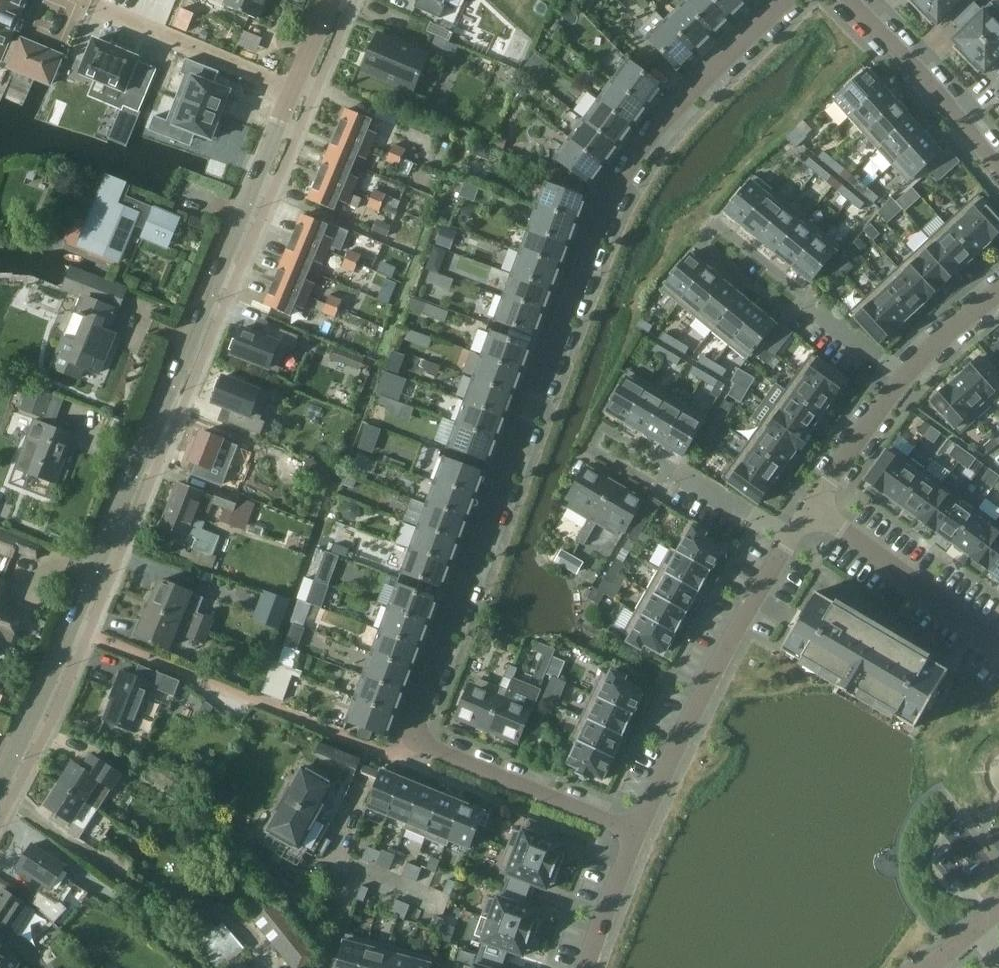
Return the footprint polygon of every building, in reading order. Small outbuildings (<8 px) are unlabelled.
[(17,15),(24,0),(0,0),(0,59),(11,63),(9,67),(50,85),(62,56),(21,39),(18,45),(7,41),(17,15)] [(223,5),(258,19),(266,0),(225,0),(223,5)] [(416,7),(442,18),(448,2),(446,1),(447,0),(419,0),(416,7)] [(730,19),(711,0),(687,0),(682,4),(712,35),(713,36),(730,19)] [(747,2),(745,0),(711,0),(730,19),(747,3),(747,2)] [(918,11),(930,0),(907,0),(918,11)] [(938,26),(947,17),(954,24),(975,3),(972,0),(930,0),(918,11),(931,24),(933,21),(938,26)] [(952,40),(956,44),(953,47),(965,60),(998,27),(998,25),(983,9),(982,11),(975,3),(954,24),(961,31),(952,40)] [(713,36),(712,35),(682,4),(665,21),(695,52),(696,53),(713,36)] [(193,14),(177,7),(168,27),(184,34),(193,14)] [(696,53),(695,52),(665,21),(647,39),(677,70),(696,53)] [(557,22),(549,32),(557,38),(565,28),(557,22)] [(985,75),(994,65),(998,70),(998,27),(965,60),(978,73),(981,70),(985,75)] [(363,70),(414,91),(429,54),(378,33),(363,70)] [(453,54),(457,44),(439,36),(435,46),(453,54)] [(94,40),(80,73),(94,79),(123,91),(120,98),(125,100),(121,108),(119,115),(108,139),(127,147),(132,133),(141,112),(138,111),(156,69),(137,62),(138,59),(94,40)] [(154,116),(149,130),(182,143),(187,130),(211,140),(212,137),(216,139),(221,126),(217,124),(221,115),(224,106),(228,108),(233,95),(229,93),(230,91),(206,82),(211,69),(186,59),(180,74),(185,75),(176,98),(167,121),(154,116)] [(613,80),(647,106),(648,107),(663,86),(628,60),(613,80)] [(528,66),(523,73),(530,79),(535,71),(528,66)] [(877,81),(879,78),(870,68),(867,71),(867,70),(859,78),(857,75),(844,87),(846,89),(833,101),(849,118),(882,87),(877,81)] [(648,107),(647,106),(613,80),(598,100),(633,125),(634,126),(648,107)] [(884,84),(882,87),(849,118),(863,134),(897,103),(896,103),(891,97),(894,94),(884,84)] [(634,126),(633,125),(598,100),(584,119),(619,145),(634,126)] [(897,103),(863,134),(877,150),(911,120),(911,119),(905,113),(908,110),(899,100),(896,103),(897,103)] [(347,109),(337,132),(372,147),(378,134),(369,129),(373,120),(347,109)] [(911,120),(877,150),(892,166),(926,136),(925,135),(920,129),(923,126),(913,116),(911,119),(911,120)] [(619,145),(584,119),(570,138),(604,164),(605,164),(619,145)] [(797,127),(791,132),(801,143),(807,137),(797,127)] [(372,147),(337,132),(327,154),(354,165),(358,156),(367,160),(372,147)] [(801,143),(791,132),(786,138),(796,148),(801,143)] [(925,135),(926,136),(892,166),(907,183),(941,153),(934,145),(937,143),(928,132),(925,135)] [(605,164),(604,164),(570,138),(555,159),(590,185),(605,164)] [(477,141),(473,153),(490,159),(494,147),(477,141)] [(393,146),(390,154),(402,159),(405,151),(393,146)] [(834,161),(823,151),(818,157),(829,167),(834,161)] [(350,174),(354,165),(327,154),(318,176),(354,191),(359,178),(350,174)] [(399,167),(402,159),(390,154),(386,162),(399,167)] [(815,173),(820,167),(809,158),(804,164),(815,173)] [(834,161),(829,167),(840,176),(845,170),(834,161)] [(949,171),(941,162),(929,172),(937,181),(949,171)] [(31,166),(26,179),(33,181),(38,169),(31,166)] [(215,166),(211,178),(221,181),(225,170),(215,166)] [(815,173),(826,183),(831,176),(820,167),(815,173)] [(88,240),(122,255),(136,222),(152,229),(149,235),(169,243),(179,218),(153,207),(121,194),(125,183),(107,176),(90,215),(97,218),(88,240)] [(354,191),(318,176),(308,199),(335,210),(339,200),(348,205),(354,191)] [(744,226),(773,191),(755,176),(744,190),(741,187),(730,201),(733,203),(726,211),(726,212),(724,215),(734,223),(737,220),(743,225),(744,226)] [(862,195),(868,188),(856,179),(851,185),(862,195)] [(482,186),(466,180),(461,195),(476,201),(482,186)] [(577,222),(578,222),(586,198),(545,183),(536,207),(577,222)] [(848,201),(853,195),(842,186),(837,192),(848,201)] [(912,187),(896,201),(903,209),(905,211),(921,197),(912,187)] [(868,188),(862,195),(873,204),(879,198),(868,188)] [(374,190),(371,198),(383,204),(387,196),(374,190)] [(789,205),(773,191),(744,226),(743,225),(740,228),(751,237),(753,234),(759,239),(760,240),(789,205)] [(961,209),(991,242),(992,240),(995,240),(998,237),(998,217),(978,194),(961,209)] [(853,195),(848,201),(859,210),(865,204),(853,195)] [(892,196),(877,213),(887,223),(903,209),(896,201),(892,196)] [(383,204),(371,198),(367,206),(380,211),(383,204)] [(464,204),(456,218),(466,224),(474,210),(464,204)] [(385,205),(383,210),(396,215),(398,211),(397,210),(385,205)] [(806,218),(789,205),(760,240),(759,239),(757,242),(768,251),(770,248),(776,253),(777,254),(806,218)] [(578,222),(577,222),(536,207),(528,229),(568,244),(569,244),(578,222)] [(961,209),(945,224),(975,256),(976,255),(979,255),(985,250),(985,247),(991,242),(961,209)] [(303,214),(293,237),(329,252),(334,239),(325,235),(329,225),(303,214)] [(377,218),(372,230),(382,235),(387,237),(392,225),(377,218)] [(776,253),(774,256),(784,265),(787,262),(793,267),(823,232),(806,218),(777,254),(776,253)] [(871,224),(863,231),(872,241),(880,235),(871,224)] [(975,256),(945,224),(929,238),(959,271),(961,270),(964,270),(969,265),(969,262),(975,256)] [(456,231),(442,226),(436,245),(450,250),(456,231)] [(569,244),(568,244),(528,229),(520,252),(560,267),(561,267),(569,244)] [(840,247),(823,232),(793,267),(790,270),(801,278),(803,275),(811,282),(840,247)] [(310,271),(314,261),(324,265),(329,252),(293,237),(284,260),(310,271)] [(859,237),(852,243),(859,253),(867,247),(859,237)] [(929,238),(914,253),(943,285),(945,284),(948,284),(953,279),(953,276),(959,271),(929,238)] [(447,250),(434,246),(426,268),(431,270),(438,273),(447,250)] [(348,251),(345,259),(357,264),(361,256),(348,251)] [(561,267),(560,267),(520,252),(511,274),(552,289),(553,289),(561,267)] [(661,290),(679,304),(710,266),(709,266),(707,268),(701,263),(703,261),(693,252),(690,255),(690,254),(684,262),(681,260),(670,274),(672,276),(661,290)] [(914,253),(898,268),(927,300),(933,295),(936,295),(942,290),(942,287),(943,285),(914,253)] [(843,257),(835,266),(842,272),(846,275),(854,266),(843,257)] [(354,272),(357,264),(345,259),(342,266),(354,272)] [(306,280),(310,271),(284,260),(274,282),(309,296),(314,284),(306,280)] [(832,263),(824,272),(834,281),(842,272),(835,266),(832,263)] [(127,286),(93,272),(73,265),(63,288),(81,296),(118,310),(127,286)] [(679,304),(695,318),(724,283),(718,277),(720,274),(710,266),(679,304)] [(927,300),(898,268),(882,282),(912,315),(917,309),(920,309),(926,304),(926,301),(927,300)] [(431,270),(428,281),(451,290),(455,279),(438,273),(431,270)] [(553,289),(552,289),(511,274),(503,297),(543,312),(544,312),(553,289)] [(385,279),(381,289),(393,293),(397,284),(385,279)] [(309,296),(274,282),(265,305),(291,316),(295,306),(303,310),(309,296)] [(912,315),(882,282),(866,297),(896,329),(902,324),(905,324),(910,319),(910,316),(912,315)] [(695,318),(712,332),(743,294),(743,293),(740,296),(724,283),(695,318)] [(712,332),(729,346),(760,308),(759,307),(757,310),(751,305),(753,302),(743,294),(712,332)] [(329,295),(326,303),(338,309),(342,301),(329,295)] [(85,316),(75,341),(65,337),(51,371),(79,382),(85,366),(100,372),(115,334),(109,332),(118,310),(81,296),(75,312),(85,316)] [(544,312),(543,312),(503,297),(494,321),(535,336),(544,312)] [(896,329),(866,297),(849,312),(879,345),(886,339),(889,339),(894,334),(894,331),(896,329)] [(338,309),(326,303),(323,311),(335,317),(338,309)] [(425,303),(422,313),(445,322),(449,311),(425,303)] [(760,308),(729,346),(746,360),(775,325),(767,319),(770,316),(760,308)] [(653,326),(640,319),(636,326),(649,333),(653,326)] [(293,350),(299,336),(265,323),(260,335),(242,328),(237,340),(233,339),(228,353),(278,372),(288,348),(293,350)] [(409,329),(405,340),(428,348),(432,338),(409,329)] [(522,370),(523,371),(531,347),(490,332),(481,355),(522,370)] [(992,332),(983,339),(994,352),(998,348),(998,341),(992,332)] [(664,333),(660,340),(673,347),(677,340),(664,333)] [(673,347),(685,355),(689,348),(677,340),(673,347)] [(771,341),(766,348),(775,355),(781,348),(771,341)] [(652,351),(665,358),(669,351),(656,344),(652,351)] [(360,370),(365,358),(336,346),(331,359),(360,370)] [(765,350),(759,357),(766,363),(772,356),(765,350)] [(678,366),(682,359),(669,351),(665,358),(678,366)] [(842,390),(842,387),(847,380),(811,354),(798,372),(834,398),(835,397),(838,396),(842,390)] [(523,371),(522,370),(481,355),(473,378),(513,393),(514,393),(523,371)] [(702,355),(698,362),(710,370),(714,363),(702,355)] [(963,372),(992,405),(998,399),(998,379),(980,357),(973,363),(970,363),(965,368),(965,371),(963,372)] [(442,365),(428,359),(424,370),(438,375),(442,365)] [(710,370),(723,377),(727,370),(714,363),(710,370)] [(689,373),(702,380),(706,374),(693,366),(689,373)] [(739,368),(732,381),(735,383),(747,391),(755,378),(739,368)] [(630,372),(621,387),(618,385),(609,400),(612,402),(607,411),(605,414),(617,421),(619,418),(626,422),(624,425),(625,426),(650,383),(630,372)] [(834,398),(798,372),(786,390),(821,416),(822,414),(825,414),(830,408),(829,405),(834,398)] [(992,405),(963,372),(957,378),(954,378),(949,383),(948,386),(947,387),(976,420),(992,405)] [(718,381),(706,374),(702,380),(714,388),(718,381)] [(213,403),(223,407),(231,410),(227,422),(260,435),(265,422),(260,420),(269,395),(223,377),(222,380),(218,378),(214,389),(217,391),(213,403)] [(514,393),(513,393),(473,378),(465,400),(505,415),(506,416),(514,393)] [(650,383),(625,426),(636,432),(637,429),(645,434),(668,394),(650,383)] [(735,383),(728,395),(740,403),(747,391),(735,383)] [(55,422),(64,397),(31,384),(21,409),(55,422)] [(394,385),(389,397),(399,401),(403,388),(394,385)] [(976,420),(947,387),(946,388),(943,388),(937,393),(937,396),(930,402),(960,435),(976,420)] [(821,416),(786,390),(773,407),(809,433),(810,432),(813,431),(817,425),(817,422),(821,416)] [(668,394),(645,434),(664,445),(687,405),(668,394)] [(414,408),(380,396),(377,404),(388,408),(386,414),(409,423),(414,408)] [(506,416),(505,415),(465,400),(456,423),(497,438),(498,438),(506,416)] [(725,401),(714,419),(723,424),(734,406),(725,401)] [(687,405),(664,445),(683,456),(707,417),(687,405)] [(809,433),(773,407),(760,425),(796,451),(797,449),(800,449),(805,443),(804,440),(809,433)] [(29,474),(55,484),(75,435),(34,419),(27,440),(40,445),(29,474)] [(924,437),(931,427),(924,422),(917,431),(924,437)] [(498,438),(497,438),(456,423),(448,447),(489,462),(498,438)] [(381,430),(366,424),(357,448),(372,454),(381,430)] [(796,451),(760,425),(748,443),(784,468),(785,467),(788,466),(792,460),(791,457),(796,451)] [(710,428),(704,438),(712,443),(718,433),(710,428)] [(201,432),(194,449),(192,449),(189,457),(191,457),(190,460),(224,474),(230,458),(228,458),(234,445),(223,441),(223,440),(201,432)] [(704,438),(697,449),(706,454),(712,443),(704,438)] [(983,446),(989,453),(998,445),(993,438),(983,446)] [(784,468),(748,443),(735,460),(771,486),(776,479),(779,479),(783,473),(782,470),(784,468)] [(865,480),(872,485),(872,488),(878,493),(881,492),(883,493),(909,458),(890,444),(865,480)] [(959,462),(966,452),(957,445),(950,455),(959,462)] [(966,452),(959,462),(969,469),(976,459),(966,452)] [(380,462),(360,454),(356,466),(375,473),(380,462)] [(475,496),(476,497),(485,473),(444,458),(435,481),(475,496)] [(909,458),(883,493),(889,498),(889,501),(895,505),(899,505),(900,506),(926,470),(909,458)] [(771,486),(735,460),(722,478),(758,504),(763,497),(766,496),(770,490),(770,487),(771,486)] [(326,468),(312,463),(307,475),(321,481),(326,468)] [(615,483),(599,474),(586,466),(567,499),(572,502),(569,507),(588,519),(593,521),(615,483)] [(993,486),(998,478),(998,476),(990,469),(983,478),(993,486)] [(926,470),(900,506),(907,511),(907,514),(913,518),(916,518),(918,519),(944,483),(926,470)] [(476,497),(475,496),(435,481),(426,504),(467,519),(468,519),(476,497)] [(169,503),(197,514),(199,509),(209,513),(213,504),(215,497),(178,483),(169,503)] [(644,500),(615,483),(593,521),(597,524),(616,535),(619,530),(624,533),(644,500)] [(944,483),(918,519),(924,523),(925,526),(931,531),(934,530),(935,531),(961,496),(944,483)] [(233,526),(243,499),(218,489),(215,497),(213,504),(225,508),(220,522),(233,526)] [(961,496),(935,531),(942,536),(942,539),(948,543),(951,543),(953,544),(978,508),(961,496)] [(343,505),(341,512),(344,518),(351,520),(358,517),(360,511),(357,504),(350,502),(343,505)] [(161,524),(196,538),(193,548),(213,555),(220,535),(203,529),(205,521),(196,518),(197,514),(169,503),(161,524)] [(468,519),(467,519),(426,504),(418,526),(458,541),(459,542),(468,519)] [(978,508),(953,544),(954,545),(954,548),(961,552),(964,552),(970,557),(996,521),(978,508)] [(634,528),(641,532),(648,522),(640,517),(634,528)] [(588,519),(582,530),(590,535),(597,524),(593,521),(588,519)] [(970,557),(972,558),(972,561),(978,565),(981,565),(988,569),(998,554),(998,523),(996,521),(970,557)] [(335,522),(330,535),(342,539),(346,526),(335,522)] [(459,542),(458,541),(418,526),(410,549),(450,564),(451,564),(459,542)] [(704,539),(704,538),(706,534),(692,526),(678,552),(671,548),(670,548),(711,571),(721,553),(719,547),(704,539)] [(641,532),(634,528),(628,538),(635,542),(641,532)] [(13,557),(15,550),(37,559),(41,546),(0,529),(0,552),(13,557)] [(584,546),(590,535),(582,530),(575,541),(584,546)] [(628,538),(623,548),(630,552),(636,543),(635,543),(635,542),(628,538)] [(190,558),(213,567),(217,557),(213,555),(193,548),(190,558)] [(711,571),(670,548),(659,569),(699,592),(711,571)] [(451,564),(450,564),(410,549),(401,573),(442,588),(451,564)] [(561,549),(554,562),(566,568),(573,556),(561,549)] [(988,569),(989,570),(989,573),(996,578),(998,577),(998,578),(998,554),(988,569)] [(573,556),(566,568),(577,574),(584,562),(573,556)] [(610,569),(617,573),(623,563),(616,559),(610,569)] [(321,566),(315,580),(329,585),(334,571),(321,566)] [(617,573),(610,569),(604,579),(611,584),(617,573)] [(699,592),(659,569),(647,590),(687,613),(699,592)] [(150,607),(183,621),(210,632),(215,619),(196,612),(195,615),(186,611),(194,593),(161,579),(150,607)] [(328,586),(315,581),(308,602),(321,606),(328,586)] [(429,623),(438,599),(397,584),(388,607),(429,623)] [(3,635),(10,638),(18,615),(1,607),(8,588),(0,585),(0,642),(3,635)] [(592,600),(599,604),(605,594),(598,590),(592,600)] [(687,613),(647,590),(635,611),(676,634),(687,613)] [(264,591),(258,607),(284,617),(291,600),(264,591)] [(928,659),(930,656),(837,600),(835,604),(815,592),(781,650),(803,662),(805,659),(806,660),(895,712),(893,715),(914,728),(948,671),(928,659)] [(298,600),(290,623),(303,628),(312,605),(298,600)] [(210,632),(183,621),(150,607),(138,635),(172,648),(179,630),(188,633),(186,637),(204,645),(210,632)] [(421,645),(429,623),(388,607),(380,630),(421,645)] [(676,634),(635,611),(623,633),(630,637),(627,642),(641,650),(644,645),(660,654),(666,652),(676,634)] [(413,668),(421,645),(380,630),(371,652),(413,668)] [(289,635),(285,645),(295,649),(299,638),(289,635)] [(540,644),(537,653),(543,655),(552,659),(555,650),(540,644)] [(404,690),(413,668),(371,652),(363,675),(404,690)] [(262,692),(283,700),(295,669),(294,669),(283,664),(278,662),(277,662),(274,661),(262,692)] [(504,676),(513,680),(518,668),(508,665),(504,676)] [(556,665),(552,676),(559,679),(564,668),(556,665)] [(602,672),(591,694),(633,714),(642,696),(640,690),(624,682),(626,677),(612,670),(609,675),(602,672)] [(105,718),(136,730),(155,684),(124,672),(105,718)] [(396,713),(404,690),(363,675),(355,697),(396,713)] [(499,688),(503,690),(508,692),(513,680),(504,676),(499,688)] [(547,687),(555,690),(559,679),(552,676),(547,687)] [(456,718),(486,731),(503,690),(499,688),(478,680),(476,685),(470,683),(466,692),(463,691),(456,707),(460,709),(456,718)] [(503,690),(486,731),(517,744),(532,708),(527,706),(529,701),(508,692),(503,690)] [(591,694),(581,716),(623,736),(633,714),(591,694)] [(346,721),(387,736),(396,713),(355,697),(346,721)] [(546,713),(538,709),(533,721),(541,724),(546,713)] [(581,716),(571,738),(613,758),(623,736),(581,716)] [(537,735),(541,724),(533,721),(529,732),(537,735)] [(602,780),(613,758),(571,738),(571,739),(578,742),(568,764),(578,769),(575,774),(590,781),(592,775),(602,780)] [(320,742),(314,757),(355,773),(360,758),(320,742)] [(59,785),(97,809),(98,810),(121,774),(92,755),(83,769),(74,763),(59,785)] [(367,806),(388,815),(403,779),(395,776),(396,772),(383,767),(382,771),(382,770),(367,806)] [(302,768),(293,785),(290,783),(282,798),(316,817),(333,785),(316,775),(317,773),(308,768),(306,770),(302,768)] [(423,787),(403,779),(388,815),(407,822),(405,829),(406,830),(423,787)] [(84,829),(97,809),(59,785),(46,806),(55,812),(50,819),(79,839),(84,831),(85,830),(84,829)] [(443,795),(423,787),(406,830),(426,838),(443,795)] [(463,803),(443,795),(426,838),(446,846),(463,803)] [(316,817),(282,798),(274,812),(276,814),(267,831),(271,833),(270,836),(279,841),(281,838),(298,848),(316,817)] [(484,812),(463,803),(446,846),(447,846),(450,840),(470,848),(484,812)] [(562,851),(564,845),(552,840),(556,830),(529,820),(525,830),(523,829),(522,833),(514,830),(507,848),(559,869),(564,856),(562,851)] [(20,868),(18,872),(31,881),(33,877),(44,884),(33,903),(54,923),(68,908),(59,900),(71,881),(61,874),(66,866),(32,843),(18,867),(20,868)] [(367,846),(362,860),(369,863),(374,849),(367,846)] [(535,885),(547,890),(549,884),(554,882),(559,869),(507,848),(499,867),(508,870),(506,874),(508,875),(504,886),(530,896),(535,885)] [(376,866),(382,852),(374,849),(369,863),(376,866)] [(407,863),(402,876),(409,879),(415,866),(407,863)] [(416,882),(422,868),(415,866),(409,879),(416,882)] [(448,879),(443,892),(450,895),(456,882),(448,879)] [(363,902),(369,888),(361,885),(356,899),(363,902)] [(539,911),(526,907),(530,896),(504,886),(499,897),(497,897),(496,900),(488,897),(481,916),(535,935),(540,922),(537,917),(539,911)] [(2,889),(0,893),(0,923),(8,928),(19,911),(24,914),(29,906),(24,903),(2,889)] [(318,954),(267,891),(245,909),(293,967),(296,967),(297,967),(301,967),(318,954)] [(390,913),(397,916),(403,902),(396,899),(390,913)] [(397,916),(405,919),(410,905),(403,902),(397,916)] [(444,919),(437,916),(431,929),(439,932),(444,919)] [(525,951),(530,948),(535,935),(481,916),(474,935),(483,938),(482,941),(483,942),(480,953),(507,963),(511,951),(523,956),(525,951)] [(244,948),(223,923),(197,944),(214,964),(218,967),(221,967),(236,956),(244,948)] [(368,940),(346,934),(337,967),(361,967),(368,940)] [(21,964),(1,938),(0,937),(0,967),(18,967),(21,964)] [(361,967),(383,967),(389,946),(368,940),(361,967)] [(383,967),(406,967),(410,951),(389,946),(383,967)] [(406,967),(429,967),(432,957),(410,951),(406,967)] [(507,963),(480,953),(476,965),(474,965),(473,967),(505,967),(507,963)]
